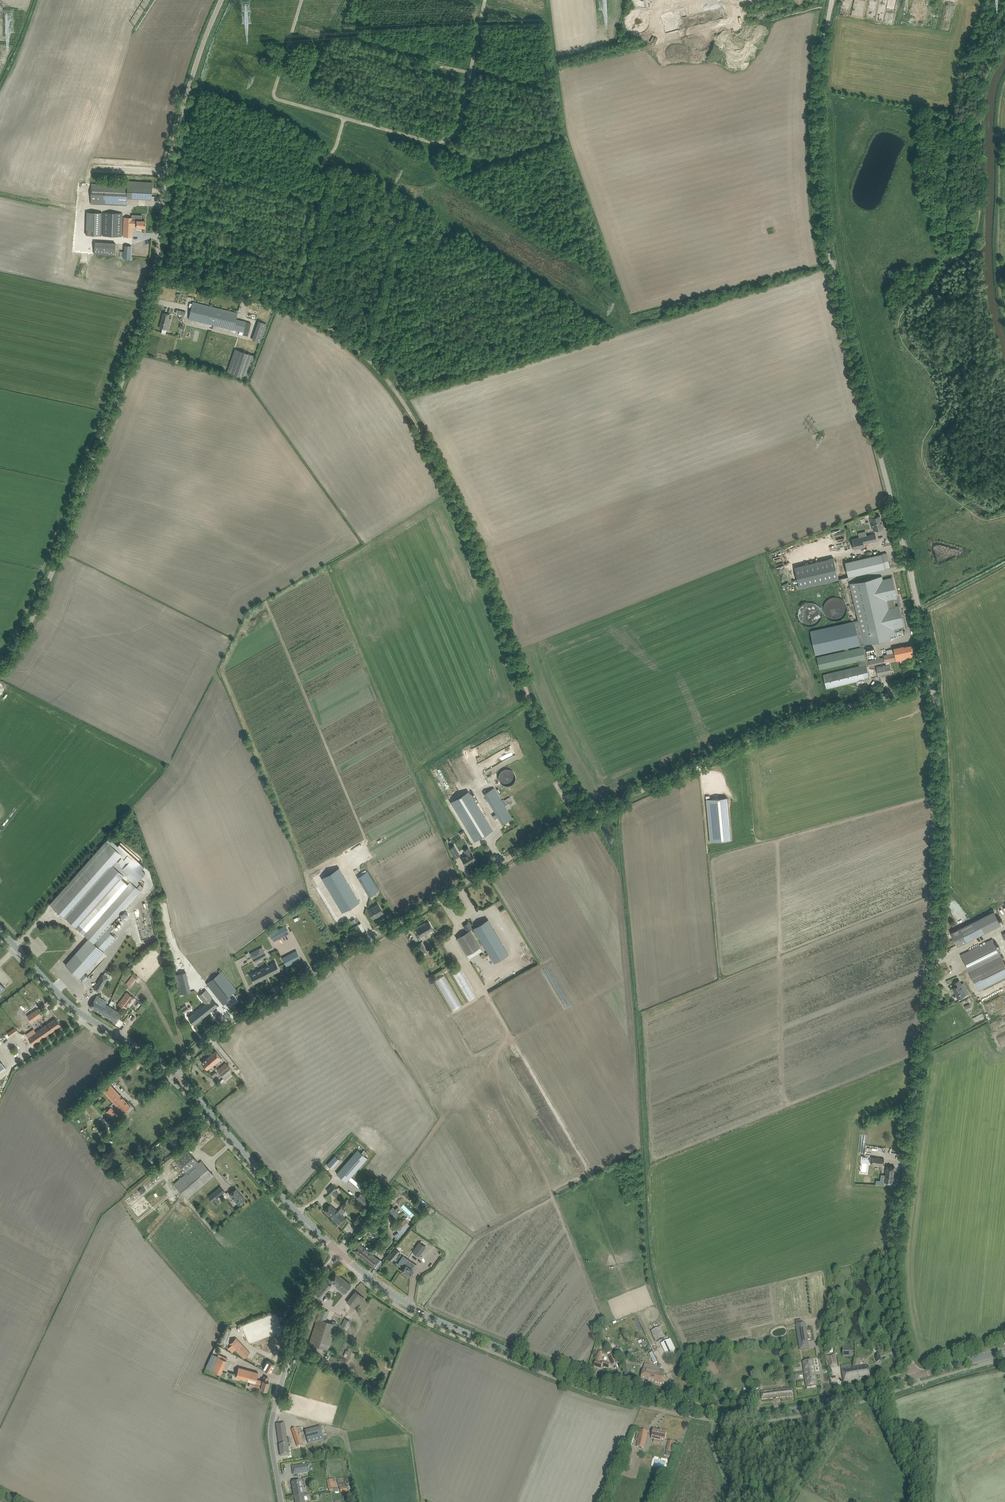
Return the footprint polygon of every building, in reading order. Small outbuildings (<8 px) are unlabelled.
[(685,29),(729,19),(726,6),(687,14),(685,7),(660,13),(664,33),(685,28),(685,29)] [(639,12),(638,12),(637,12),(636,12),(634,12),(633,13),(632,13),(631,14),(630,14),(629,15),(629,16),(628,17),(627,18),(627,19),(626,20),(626,21),(626,22),(626,23),(626,25),(626,26),(626,27),(626,28),(627,29),(627,30),(628,31),(629,32),(630,33),(631,34),(632,34),(633,35),(634,35),(635,36),(636,36),(637,36),(638,36),(640,36),(641,36),(642,35),(643,35),(644,35),(645,34),(646,33),(647,32),(648,31),(648,30),(649,29),(649,28),(650,27),(650,26),(650,25),(650,24),(650,23),(650,21),(650,20),(649,19),(649,18),(648,17),(647,16),(646,15),(646,14),(645,14),(644,13),(643,13),(641,12),(640,12),(639,12)] [(91,204),(127,205),(128,185),(92,183),(91,204)] [(103,236),(122,236),(122,213),(103,212),(103,236)] [(124,217),(123,237),(132,237),(132,226),(137,227),(145,228),(145,221),(141,220),(141,219),(142,219),(142,215),(132,215),(132,218),(124,217)] [(94,254),(115,256),(115,243),(95,242),(94,254)] [(236,319),(238,313),(193,302),(189,319),(244,332),(243,335),(248,336),(251,323),(236,319)] [(163,312),(159,328),(162,328),(161,333),(165,334),(166,330),(168,322),(170,322),(171,319),(169,318),(170,314),(163,312)] [(258,321),(252,339),(260,342),(266,323),(258,321)] [(227,373),(246,378),(253,354),(234,349),(227,373)] [(874,530),(884,528),(882,521),(881,521),(880,516),(871,518),(874,530)] [(864,546),(864,543),(877,540),(875,534),(867,536),(866,531),(858,533),(859,537),(852,539),(854,549),(864,546)] [(835,550),(804,557),(810,582),(840,575),(835,550)] [(890,567),(887,552),(845,562),(848,577),(890,567)] [(882,576),(849,583),(858,620),(854,621),(852,621),(810,631),(815,655),(844,648),(845,650),(817,656),(819,669),(865,659),(866,663),(823,674),(826,684),(827,688),(870,678),(868,673),(867,667),(867,666),(868,665),(882,662),(881,658),(872,660),(868,660),(865,644),(891,638),(890,633),(895,632),(894,629),(904,627),(899,605),(896,606),(894,599),(898,599),(893,577),(883,579),(882,576)] [(848,615),(841,596),(823,602),(830,621),(848,615)] [(801,619),(814,626),(824,609),(807,599),(798,614),(803,617),(801,619)] [(884,655),(885,662),(896,659),(897,661),(909,658),(914,657),(913,653),(911,645),(904,646),(899,647),(894,648),(895,652),(884,655)] [(892,674),(890,664),(876,667),(878,677),(892,674)] [(459,758),(455,760),(460,775),(465,773),(459,758)] [(503,780),(503,784),(514,785),(514,770),(499,769),(499,780),(503,780)] [(484,793),(491,805),(502,824),(512,818),(493,788),(484,793)] [(475,841),(492,830),(468,791),(451,801),(475,841)] [(731,840),(727,797),(706,799),(710,842),(731,840)] [(109,837),(50,904),(66,918),(66,917),(77,927),(77,926),(84,932),(84,933),(89,938),(75,953),(65,965),(80,978),(84,982),(88,977),(84,973),(90,966),(103,951),(107,947),(112,942),(116,937),(106,929),(141,889),(143,886),(137,881),(145,872),(141,869),(144,866),(119,844),(118,845),(109,837)] [(449,848),(455,858),(460,855),(454,845),(449,848)] [(461,858),(466,865),(472,862),(476,860),(471,851),(468,847),(463,850),(466,854),(464,854),(465,856),(461,858)] [(339,867),(321,878),(342,912),(360,902),(339,867)] [(367,892),(369,896),(379,891),(376,886),(367,871),(358,877),(367,892)] [(368,910),(373,918),(383,912),(378,904),(368,910)] [(494,962),(508,954),(488,919),(473,927),(494,962)] [(429,922),(416,930),(420,937),(433,929),(429,922)] [(472,928),(469,922),(463,925),(467,932),(470,930),(472,928)] [(966,940),(978,934),(972,922),(953,932),(951,932),(958,946),(959,945),(967,942),(966,940)] [(270,934),(274,941),(290,933),(286,925),(270,934)] [(457,938),(459,942),(467,954),(480,947),(470,930),(467,932),(457,938)] [(977,987),(1004,972),(1004,964),(993,939),(961,955),(977,987)] [(267,956),(262,947),(250,953),(255,962),(267,956)] [(282,958),(286,966),(301,959),(296,950),(282,958)] [(276,961),(250,974),(255,982),(280,970),(280,969),(276,961)] [(452,970),(466,1001),(475,997),(461,966),(452,970)] [(206,983),(223,1005),(231,999),(228,996),(236,990),(222,971),(206,983)] [(175,975),(180,994),(191,991),(186,972),(175,975)] [(107,977),(102,974),(96,984),(102,987),(107,977)] [(126,984),(131,987),(137,979),(132,976),(126,984)] [(964,991),(961,984),(959,980),(954,983),(956,986),(953,988),(958,998),(965,995),(963,991),(964,991)] [(194,1014),(188,1018),(191,1021),(194,1025),(218,1005),(215,1001),(206,990),(199,995),(206,1004),(200,1009),(194,1014)] [(118,1004),(125,1010),(134,998),(127,992),(118,1004)] [(90,1007),(103,1015),(108,1006),(99,1000),(100,997),(96,995),(90,1007)] [(108,1006),(103,1015),(116,1022),(121,1013),(108,1006)] [(12,1027),(1,1012),(0,1012),(0,1035),(12,1027)] [(37,1018),(35,1015),(34,1015),(32,1012),(27,1016),(32,1022),(37,1019),(38,1018),(37,1018)] [(56,1018),(43,1027),(48,1034),(61,1025),(56,1018)] [(7,1032),(10,1037),(17,1031),(14,1027),(7,1032)] [(48,1034),(43,1027),(36,1032),(34,1029),(26,1034),(33,1045),(48,1034)] [(216,1051),(202,1063),(207,1069),(212,1065),(213,1065),(222,1058),(216,1051)] [(217,1070),(222,1076),(231,1068),(226,1063),(217,1070)] [(103,1090),(119,1107),(124,1112),(130,1106),(110,1084),(103,1090)] [(103,1113),(108,1118),(109,1117),(110,1118),(116,1113),(111,1107),(103,1113)] [(172,1137),(169,1140),(176,1148),(179,1145),(172,1137)] [(336,1173),(346,1182),(367,1158),(358,1149),(336,1173)] [(186,1173),(174,1184),(187,1199),(214,1175),(201,1161),(199,1163),(188,1150),(176,1160),(186,1173)] [(331,1168),(340,1159),(335,1155),(326,1164),(331,1168)] [(872,1157),(871,1163),(883,1165),(884,1159),(872,1157)] [(885,1182),(892,1183),(894,1166),(887,1165),(885,1182)] [(332,1193),(335,1196),(338,1193),(335,1190),(336,1189),(332,1185),(327,1191),(331,1194),(332,1193)] [(212,1201),(224,1191),(220,1186),(208,1197),(212,1201)] [(229,1194),(239,1205),(245,1199),(236,1188),(229,1194)] [(356,1198),(364,1205),(368,1201),(360,1193),(356,1198)] [(342,1215),(345,1211),(341,1207),(338,1211),(330,1204),(324,1211),(339,1224),(345,1217),(342,1215)] [(393,1206),(388,1210),(394,1218),(399,1215),(397,1212),(400,1210),(398,1207),(395,1209),(393,1206)] [(394,1226),(399,1233),(409,1225),(404,1219),(394,1226)] [(406,1236),(401,1242),(406,1247),(411,1241),(406,1236)] [(419,1257),(426,1247),(419,1242),(412,1252),(419,1257)] [(353,1251),(373,1267),(379,1259),(359,1243),(353,1251)] [(392,1261),(400,1252),(396,1249),(388,1258),(392,1261)] [(403,1256),(397,1264),(403,1268),(402,1271),(409,1276),(412,1272),(413,1270),(410,1268),(414,1263),(410,1261),(407,1259),(406,1258),(403,1256)] [(340,1290),(344,1294),(351,1285),(336,1273),(330,1280),(341,1289),(340,1290)] [(315,1294),(319,1297),(321,1298),(331,1286),(325,1281),(315,1294)] [(355,1291),(347,1302),(356,1309),(365,1298),(355,1291)] [(341,1325),(346,1328),(350,1321),(345,1318),(341,1325)] [(808,1345),(805,1322),(796,1324),(799,1346),(808,1345)] [(651,1331),(656,1341),(665,1337),(660,1326),(651,1331)] [(226,1343),(231,1329),(226,1327),(220,1341),(226,1343)] [(250,1352),(236,1337),(229,1344),(243,1358),(250,1352)] [(670,1340),(661,1343),(668,1358),(677,1354),(670,1340)] [(843,1348),(843,1357),(853,1357),(853,1348),(843,1348)] [(594,1367),(601,1369),(602,1366),(609,1368),(610,1363),(603,1361),(603,1363),(600,1362),(603,1352),(599,1351),(594,1367)] [(651,1357),(649,1359),(650,1361),(652,1360),(654,1364),(657,1362),(653,1352),(649,1354),(651,1357)] [(827,1355),(830,1366),(838,1365),(835,1353),(827,1355)] [(608,1357),(612,1365),(618,1362),(614,1354),(608,1357)] [(211,1370),(220,1374),(227,1360),(217,1355),(211,1370)] [(804,1373),(815,1371),(813,1360),(803,1361),(804,1372),(804,1373)] [(263,1368),(266,1370),(271,1372),(275,1365),(267,1361),(263,1368)] [(842,1370),(843,1377),(844,1382),(859,1379),(858,1379),(870,1376),(869,1372),(868,1366),(860,1367),(842,1370)] [(263,1381),(257,1379),(258,1373),(239,1367),(236,1377),(252,1381),(250,1386),(261,1389),(267,1390),(269,1382),(267,1381),(268,1377),(264,1376),(263,1381)] [(659,1374),(660,1371),(644,1367),(641,1379),(663,1384),(665,1375),(659,1374)] [(815,1371),(804,1373),(806,1387),(817,1385),(815,1371)] [(778,1389),(761,1392),(762,1399),(793,1396),(792,1388),(789,1388),(778,1389)] [(276,1424),(281,1456),(289,1455),(288,1444),(291,1444),(290,1438),(287,1439),(285,1422),(276,1424)] [(291,1429),(297,1446),(302,1445),(296,1428),(291,1429)] [(651,1438),(661,1440),(661,1439),(665,1440),(667,1432),(653,1429),(651,1438)] [(637,1447),(644,1448),(648,1431),(641,1430),(637,1447)] [(322,1434),(307,1438),(308,1443),(324,1439),(322,1434)] [(309,1472),(308,1464),(292,1467),(293,1474),(309,1472)] [(329,1489),(329,1491),(333,1490),(333,1488),(337,1487),(336,1482),(332,1482),(332,1479),(327,1480),(329,1487),(329,1489)] [(292,1482),(294,1496),(303,1495),(301,1480),(292,1482)]
